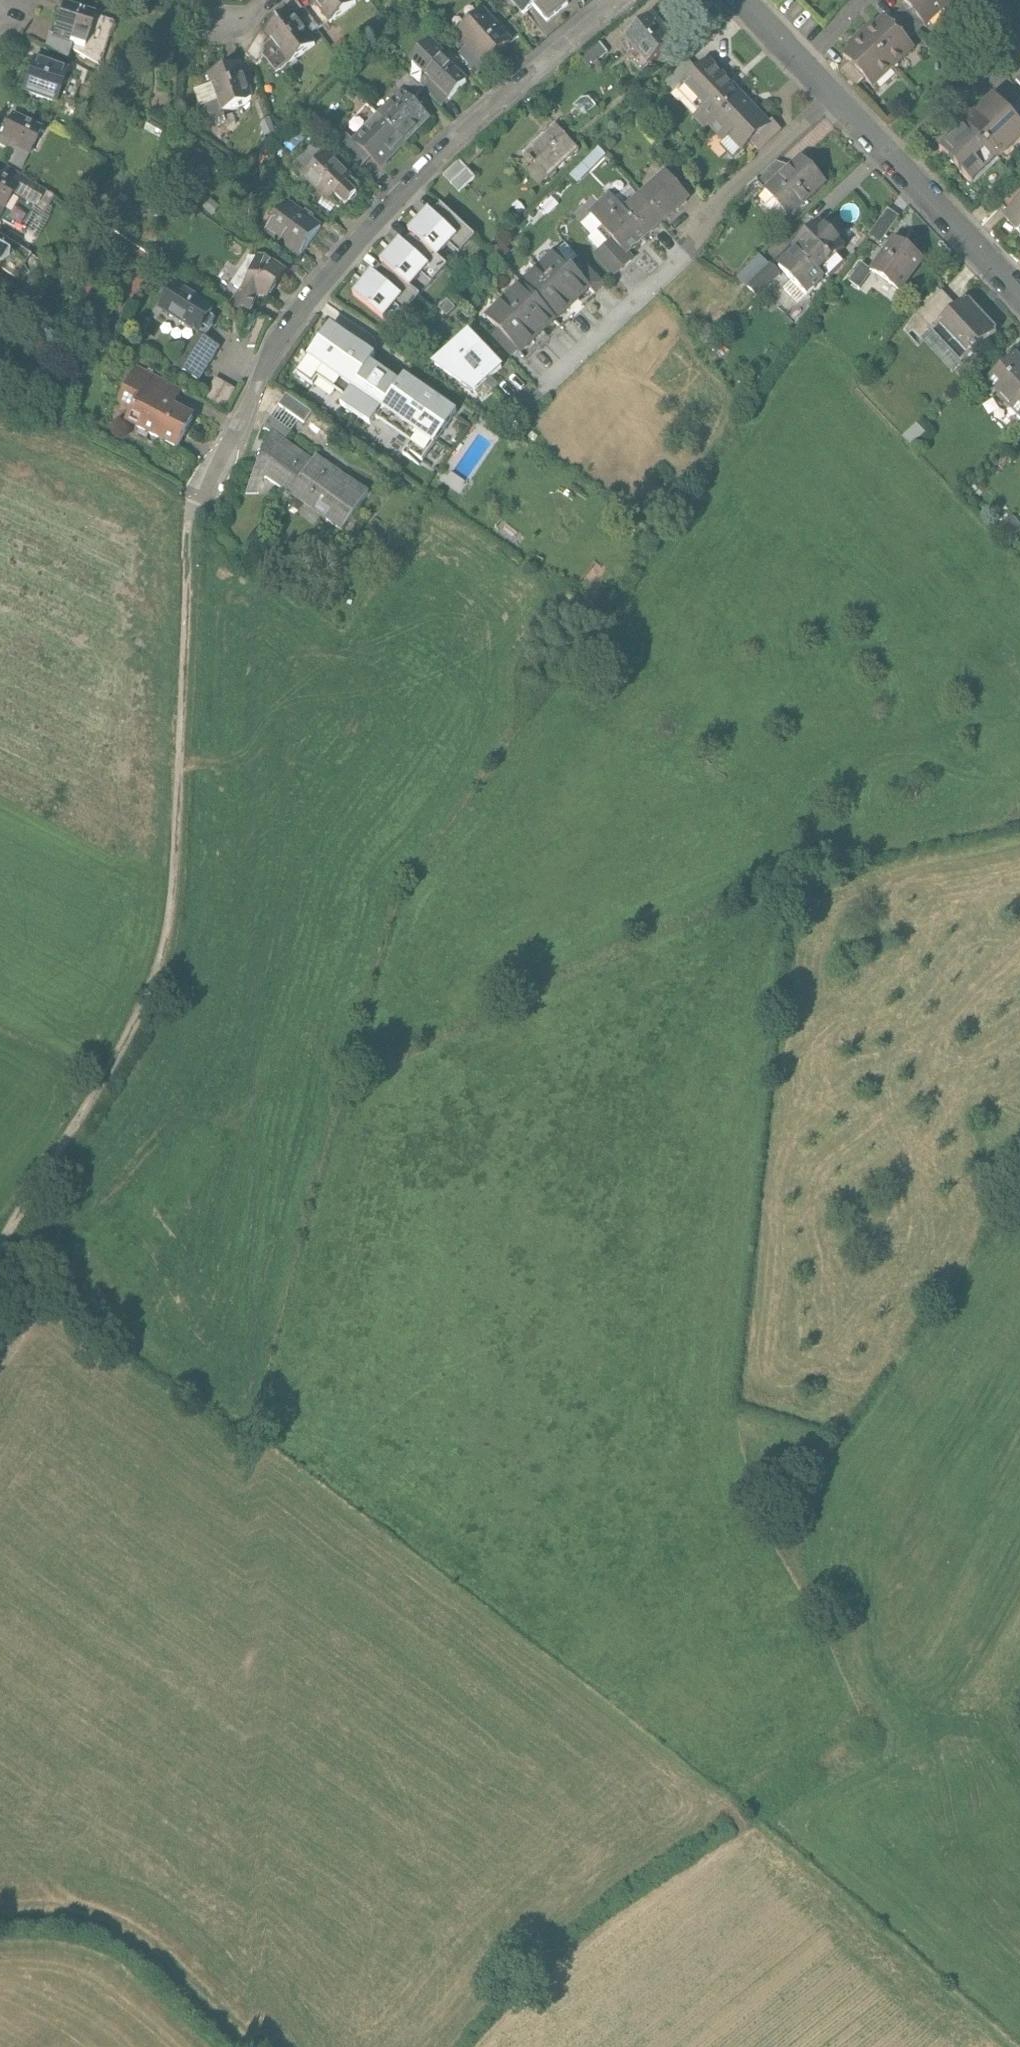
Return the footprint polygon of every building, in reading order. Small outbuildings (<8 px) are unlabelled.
[(190,9),(201,10),(203,0),(191,0),(190,9)] [(311,10),(322,25),(334,42),(360,23),(343,0),(324,0),(311,10)] [(548,14),(537,0),(502,0),(501,1),(528,33),(538,24),(549,14),(548,14)] [(926,0),(909,0),(910,1),(898,12),(908,22),(927,43),(948,23),(926,0)] [(948,23),(969,4),(966,0),(926,0),(948,23)] [(253,6),(243,2),(241,9),(251,13),(253,6)] [(548,14),(549,14),(538,24),(551,39),(572,22),(558,6),(548,14)] [(322,25),(311,10),(300,18),(310,33),(322,25)] [(67,51),(82,56),(84,56),(92,31),(60,21),(50,51),(50,53),(65,58),(65,57),(67,51)] [(908,22),(900,30),(919,51),(927,43),(908,22)] [(468,47),(462,53),(473,66),(489,84),(490,83),(515,61),(487,30),(468,47)] [(919,51),(900,30),(891,39),(910,59),(919,51)] [(111,37),(92,31),(84,56),(82,56),(80,62),(101,68),(111,37)] [(296,33),(270,51),(270,52),(278,64),(269,71),(271,74),(268,76),(281,94),(320,65),(296,33)] [(863,51),(896,85),(917,66),(910,59),(891,39),(887,35),(876,46),(873,42),(863,51)] [(644,91),(652,85),(653,86),(678,64),(656,37),(642,48),(639,44),(633,49),(636,53),(630,58),(645,76),(637,82),(644,91)] [(462,53),(468,47),(461,39),(455,46),(462,53)] [(270,52),(270,51),(268,48),(248,63),(261,81),(268,76),(271,74),(269,71),(278,64),(270,52)] [(50,53),(50,51),(46,50),(42,62),(64,76),(68,64),(70,58),(65,57),(65,58),(50,53)] [(70,58),(68,64),(97,81),(101,68),(80,62),(82,56),(67,51),(65,57),(70,58)] [(857,62),(846,73),(852,80),(868,97),(875,104),(896,85),(863,51),(854,59),(857,62)] [(448,75),(434,62),(416,79),(437,100),(455,117),(470,101),(446,77),(448,75)] [(93,93),(97,81),(68,64),(64,76),(85,88),(93,93)] [(489,84),(473,66),(463,74),(481,94),(491,85),(490,83),(489,84)] [(395,68),(391,72),(397,79),(402,74),(395,68)] [(225,121),(255,110),(242,72),(212,83),(216,96),(225,121)] [(20,106),(53,118),(54,113),(61,94),(63,88),(62,88),(31,77),(20,106)] [(65,78),(62,88),(63,88),(61,94),(77,99),(80,100),(85,88),(65,78)] [(683,104),(684,105),(706,127),(698,135),(710,148),(713,145),(745,115),(711,78),(698,90),(683,104)] [(678,110),(684,105),(683,104),(698,90),(688,80),(668,100),(678,110)] [(407,111),(417,121),(428,109),(413,94),(401,105),(407,111)] [(225,121),(216,96),(197,102),(208,134),(227,128),(225,121)] [(446,126),(455,117),(437,100),(428,109),(446,126)] [(383,136),(410,163),(434,138),(417,121),(407,111),(383,136)] [(745,115),(713,145),(727,160),(732,154),(746,168),(754,160),(772,143),(771,142),(745,115)] [(968,144),(1001,178),(1001,179),(1016,165),(1019,168),(1019,141),(1015,136),(997,116),(977,135),(968,135),(964,139),(968,144)] [(26,171),(38,146),(9,131),(0,150),(0,162),(11,167),(12,164),(26,171)] [(152,131),(147,141),(163,150),(169,140),(152,131)] [(359,160),(358,160),(376,178),(386,188),(410,163),(383,136),(359,160)] [(559,144),(528,172),(533,177),(531,179),(536,184),(538,183),(551,197),(582,169),(559,144)] [(968,144),(942,168),(975,202),(1001,178),(968,144)] [(365,189),(376,178),(358,160),(359,160),(345,147),(334,159),(365,189)] [(480,162),(464,178),(472,186),(488,171),(480,162)] [(12,164),(11,167),(4,181),(18,188),(26,171),(12,164)] [(344,229),(364,209),(354,199),(355,198),(332,176),(310,198),(316,204),(333,221),(335,220),(344,229)] [(787,192),(769,209),(778,218),(769,226),(784,242),(793,233),(793,234),(828,201),(804,176),(787,192)] [(589,177),(573,193),(580,200),(596,184),(589,177)] [(479,196),(464,180),(448,195),(463,211),(479,196)] [(24,195),(4,182),(0,189),(0,195),(18,205),(24,195)] [(769,209),(787,192),(777,182),(760,199),(769,209)] [(671,194),(689,217),(698,209),(680,186),(671,194)] [(671,194),(670,193),(644,215),(645,215),(667,241),(691,219),(689,217),(671,194)] [(19,249),(32,227),(40,232),(44,224),(51,212),(24,195),(18,205),(0,195),(0,238),(19,249)] [(627,230),(645,215),(644,215),(634,203),(617,218),(627,230)] [(335,239),(344,229),(335,220),(333,221),(316,204),(306,218),(335,239)] [(1012,234),(1019,227),(1019,210),(1004,225),(1012,234)] [(667,241),(645,215),(627,230),(650,256),(667,241)] [(608,248),(627,230),(617,218),(614,216),(595,233),(608,248)] [(274,247),(290,258),(287,264),(305,277),(326,248),(292,223),(274,247)] [(32,227),(19,249),(29,254),(34,254),(49,227),(44,224),(40,232),(32,227)] [(461,256),(470,247),(445,224),(436,232),(461,256)] [(1012,234),(1008,238),(1019,251),(1019,227),(1012,234)] [(413,250),(417,253),(442,277),(454,264),(464,273),(479,256),(470,247),(461,256),(436,232),(433,229),(413,250)] [(650,256),(627,230),(608,248),(617,258),(630,273),(631,273),(650,256)] [(885,261),(901,238),(889,230),(873,253),(885,261)] [(800,270),(822,292),(848,267),(822,241),(810,253),(807,250),(793,263),(800,270)] [(21,280),(27,270),(0,252),(0,267),(10,274),(21,280)] [(434,286),(442,277),(417,253),(408,263),(434,286)] [(630,273),(617,258),(599,274),(618,295),(636,279),(631,273),(630,273)] [(874,291),(902,311),(925,278),(897,258),(874,291)] [(442,277),(434,286),(408,263),(404,259),(385,281),(389,284),(415,307),(426,294),(436,303),(451,286),(442,277)] [(291,294),(251,266),(234,292),(243,298),(261,310),(273,319),(291,294)] [(10,274),(0,267),(0,280),(10,274)] [(787,308),(801,322),(809,314),(810,314),(827,296),(822,292),(800,270),(782,287),(795,300),(787,308)] [(543,287),(576,322),(593,307),(593,306),(574,286),(560,271),(543,287)] [(0,280),(0,286),(12,294),(21,280),(10,274),(0,280)] [(741,296),(752,306),(772,285),(762,275),(741,296)] [(574,286),(593,306),(593,307),(599,313),(608,304),(583,278),(574,286)] [(783,293),(774,283),(772,285),(752,306),(761,315),(783,293)] [(407,316),(415,307),(389,284),(381,295),(407,316)] [(862,308),(874,291),(865,284),(852,301),(862,308)] [(543,287),(526,304),(558,339),(576,322),(543,287)] [(358,314),(388,339),(399,325),(410,333),(424,316),(415,307),(407,316),(381,295),(376,292),(358,314)] [(214,315),(178,293),(164,316),(200,338),(207,342),(216,329),(209,324),(214,315)] [(250,326),(261,310),(243,298),(232,314),(250,326)] [(526,304),(508,320),(541,355),(558,339),(526,304)] [(934,352),(959,328),(938,305),(910,345),(926,362),(935,353),(934,352)] [(131,328),(138,332),(146,318),(139,314),(131,328)] [(935,353),(964,384),(999,352),(968,319),(959,328),(934,352),(935,353)] [(451,320),(441,329),(448,336),(457,327),(451,320)] [(541,355),(508,320),(491,337),(503,350),(522,370),(523,371),(541,355)] [(221,351),(207,342),(200,338),(179,372),(200,385),(221,351)] [(711,342),(699,354),(708,364),(720,352),(711,342)] [(375,382),(380,375),(336,344),(302,393),(318,404),(323,397),(351,417),(345,424),(375,445),(381,438),(416,463),(408,474),(424,485),(462,433),(410,396),(405,403),(375,382)] [(522,370),(503,350),(494,358),(514,378),(522,370)] [(473,353),(440,384),(480,413),(506,388),(473,353)] [(134,417),(129,428),(180,454),(195,423),(175,413),(183,397),(138,374),(120,410),(134,417)] [(985,407),(994,417),(1002,410),(1019,428),(1019,376),(1019,375),(985,407)] [(239,393),(218,381),(206,402),(227,414),(239,393)] [(284,426),(310,445),(318,434),(292,415),(284,426)] [(277,454),(290,462),(297,452),(276,438),(269,449),(277,454)] [(929,453),(922,445),(907,458),(915,467),(929,453)] [(270,498),(296,516),(319,482),(290,462),(277,454),(265,472),(247,497),(263,508),(270,498)] [(374,514),(322,478),(319,482),(296,516),(347,552),(374,514)] [(423,508),(409,498),(403,505),(418,515),(423,508)]
